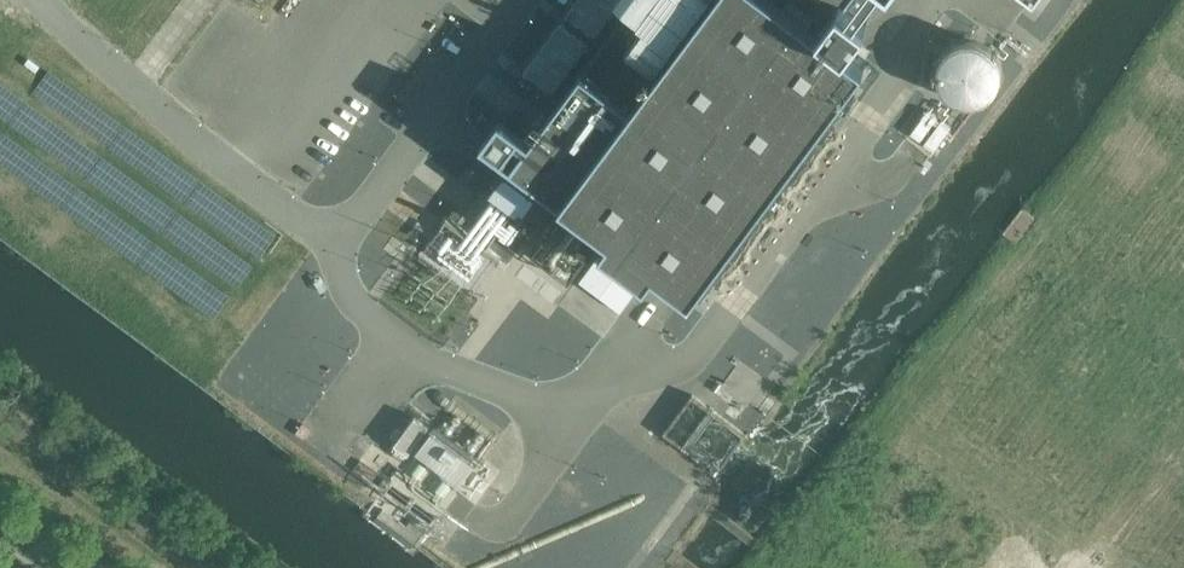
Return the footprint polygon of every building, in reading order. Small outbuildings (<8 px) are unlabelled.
[(532,134),(502,112),(483,137),(525,168),(611,232),(603,243),(648,277),(656,266),(675,280),(701,299),(842,108),(835,102),(866,61),(846,46),(868,17),(858,9),(865,0),(632,0),(532,134)] [(567,13),(595,34),(620,0),(577,0),(567,13)] [(588,43),(560,22),(525,69),(554,90),(588,43)] [(986,98),(995,89),(1000,78),(1000,66),(995,54),(987,46),(976,41),(964,40),(952,45),(943,53),(938,64),(938,77),(942,88),(951,97),(962,102),(974,102),(986,98)] [(928,109),(911,132),(920,139),(925,133),(929,127),(938,116),(928,109)] [(929,136),(924,142),(933,149),(951,126),(942,119),(933,130),(929,136)] [(933,130),(929,127),(925,133),(929,136),(933,130)] [(538,194),(506,170),(491,190),(523,213),(538,194)] [(519,228),(511,222),(500,236),(509,242),(519,228)] [(642,280),(602,250),(580,279),(619,310),(642,280)] [(692,393),(663,432),(717,473),(733,451),(746,433),(692,393)] [(415,415),(394,443),(408,453),(429,426),(415,415)] [(398,427),(391,435),(396,438),(402,430),(398,427)] [(432,430),(417,450),(459,481),(474,462),(432,430)] [(489,481),(478,472),(470,482),(482,490),(489,481)] [(383,508),(377,515),(418,546),(424,538),(425,536),(428,532),(411,519),(406,525),(383,508)]
